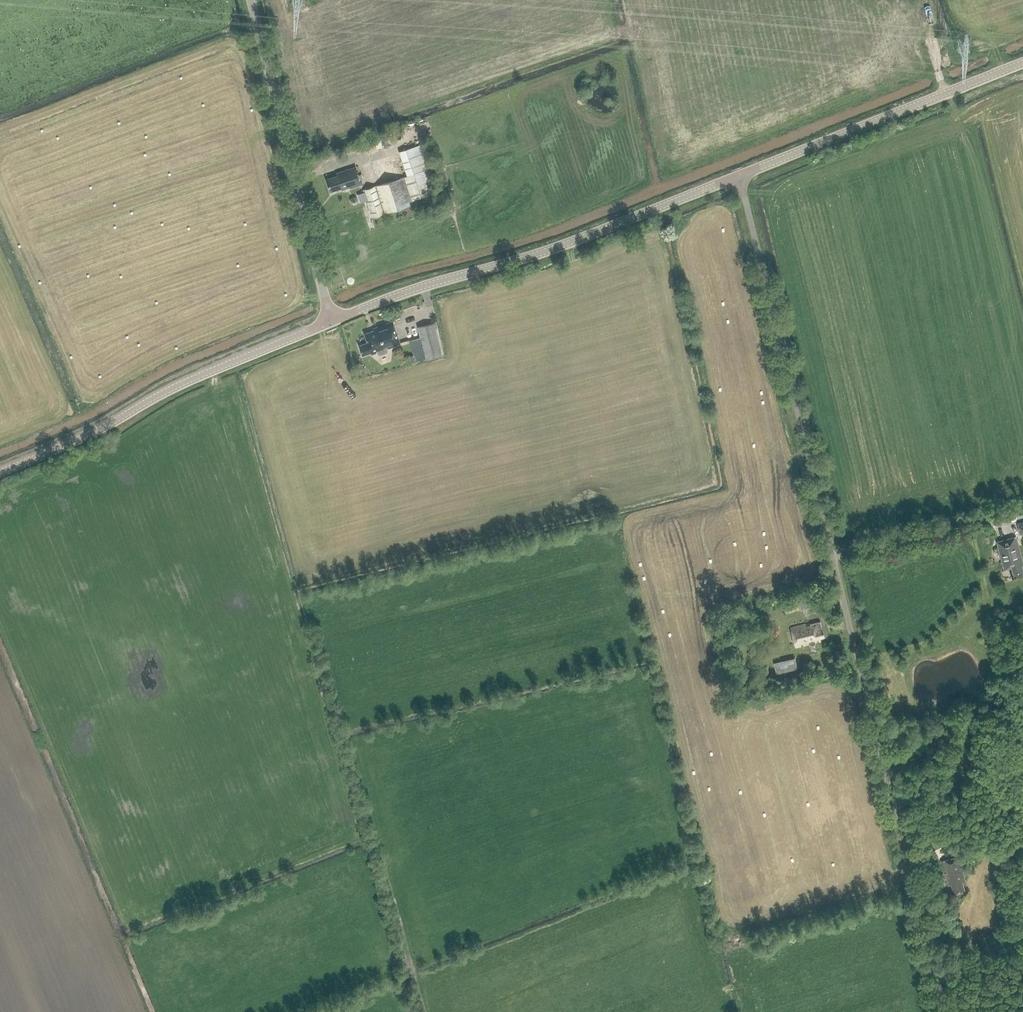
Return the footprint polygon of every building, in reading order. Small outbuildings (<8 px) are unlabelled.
[(374,136),(365,139),(369,151),(378,149),(374,136)] [(363,190),(372,218),(413,204),(411,200),(438,191),(431,168),(427,169),(422,152),(415,154),(413,147),(399,151),(407,176),(363,190)] [(350,189),(361,186),(356,168),(338,173),(338,176),(327,179),(331,193),(342,190),(350,188),(350,189)] [(352,197),(351,199),(350,201),(352,203),(354,204),(357,204),(358,202),(358,199),(357,197),(355,196),(352,197)] [(388,350),(388,348),(399,345),(393,322),(372,328),(372,331),(364,333),(366,342),(360,344),(363,354),(370,352),(370,354),(377,352),(378,354),(380,355),(388,353),(388,350)] [(417,361),(425,359),(425,360),(442,355),(435,324),(434,322),(418,327),(420,337),(410,340),(413,353),(415,353),(417,361)] [(407,363),(415,362),(413,355),(406,357),(407,363)] [(1022,566),(1022,562),(1017,539),(997,544),(1004,570),(1011,568),(1012,575),(1022,573),(1020,567),(1022,566)] [(798,598),(802,608),(813,604),(810,594),(798,598)] [(820,641),(820,639),(824,638),(820,621),(792,628),(796,647),(820,641)] [(777,672),(798,667),(795,656),(775,661),(777,672)] [(965,881),(959,857),(942,861),(945,873),(949,885),(952,884),(954,893),(965,891),(962,882),(965,881)]
